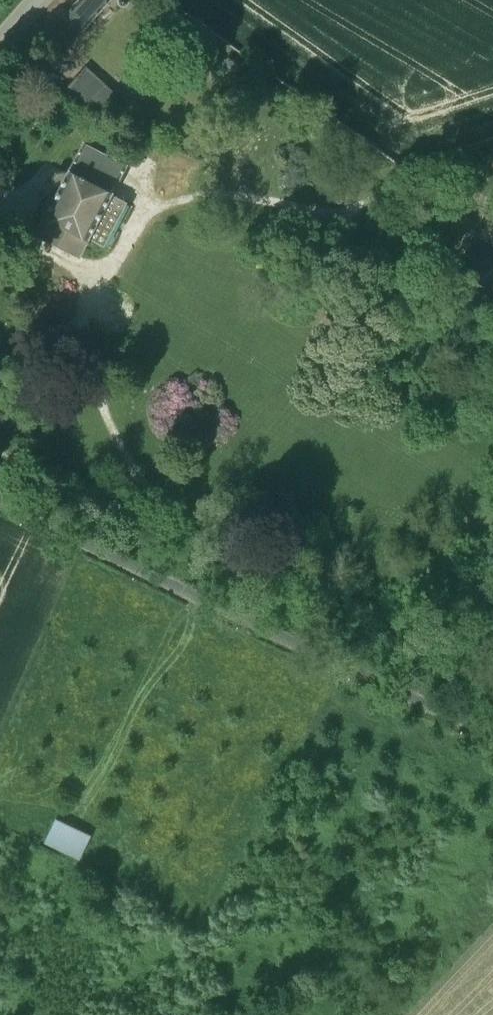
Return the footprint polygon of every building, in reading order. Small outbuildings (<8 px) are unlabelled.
[(64,53),(108,4),(103,0),(80,0),(47,38),(64,53)] [(61,96),(81,114),(103,89),(84,71),(61,96)] [(38,234),(81,257),(129,165),(84,142),(68,174),(64,172),(57,174),(53,181),(57,188),(53,196),(45,198),(41,205),(44,213),(46,215),(38,234)] [(45,843),(81,860),(92,836),(56,819),(45,843)]
